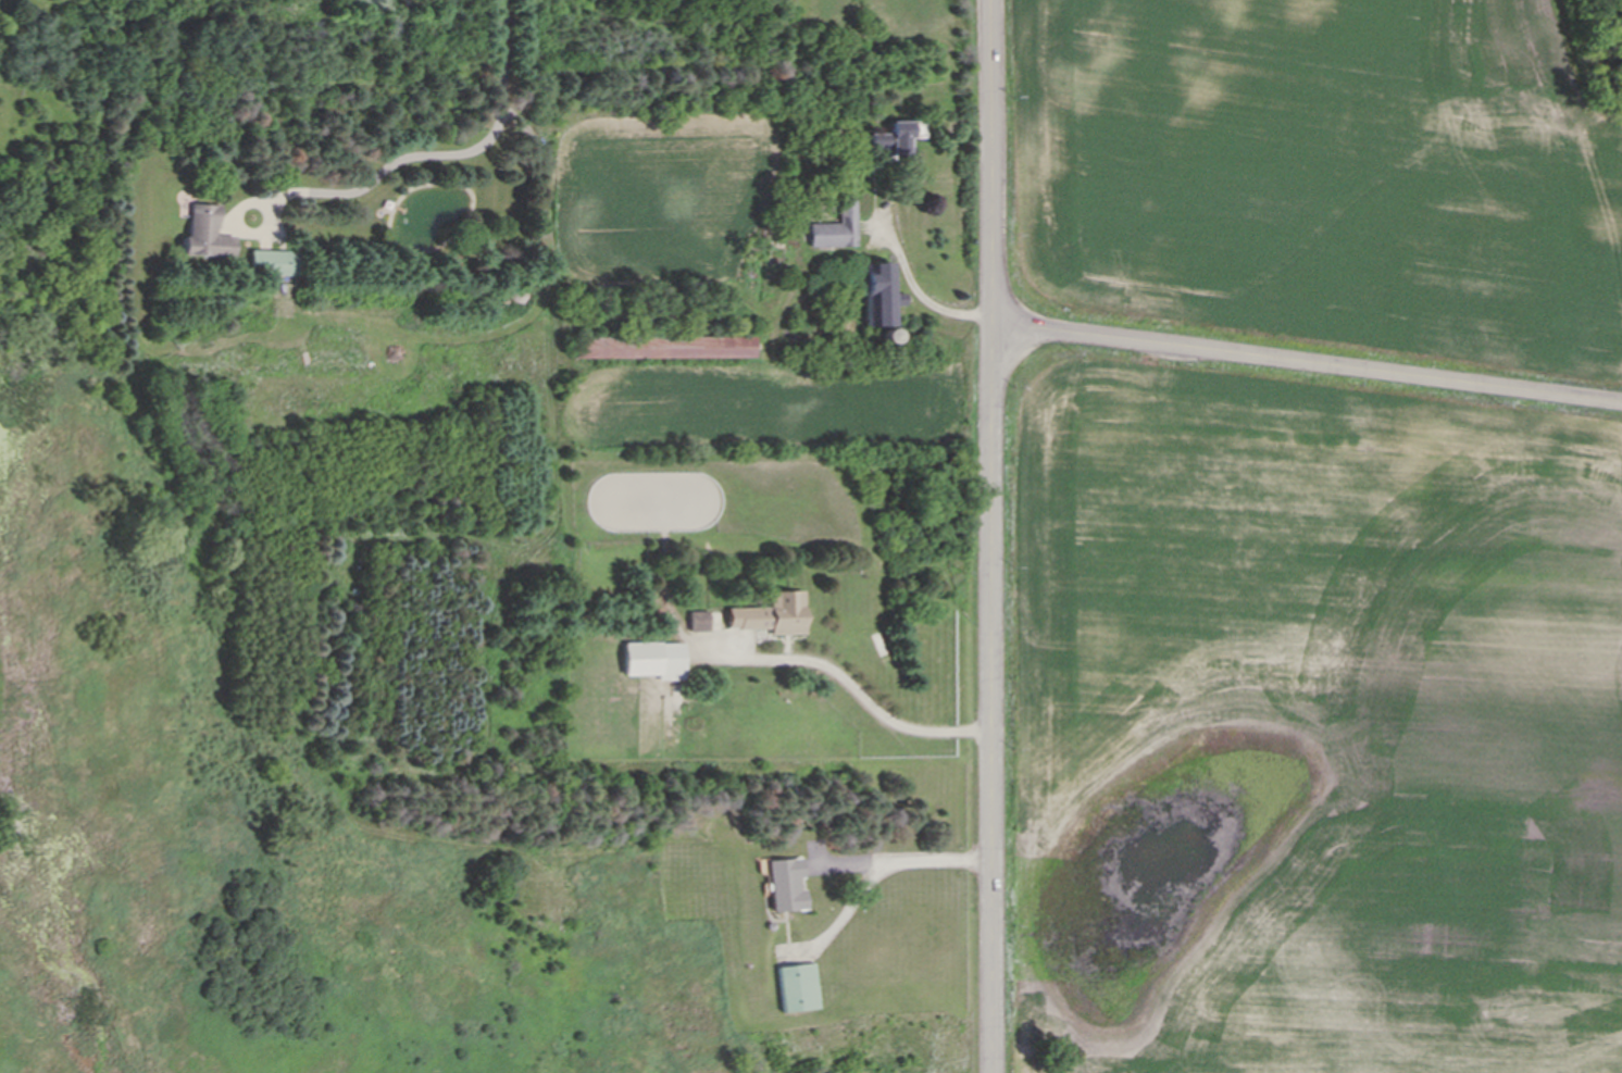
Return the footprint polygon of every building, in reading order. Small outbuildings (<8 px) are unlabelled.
[(924,138),(924,122),(890,122),(890,134),(870,135),(870,157),(910,156),(910,138),(924,138)] [(857,247),(856,192),(841,193),(841,224),(810,224),(811,247),(857,247)] [(219,206),(189,205),(187,256),(234,258),(235,237),(218,236),(219,206)] [(251,275),(296,276),(297,252),(252,250),(251,275)] [(895,326),(892,263),(863,264),(865,327),(895,326)] [(728,629),(769,629),(769,635),(804,635),(803,591),(769,592),(769,608),(728,608),(728,629)] [(708,612),(689,612),(690,632),(709,632),(708,612)] [(624,644),(624,675),(658,675),(658,681),(684,680),(684,644),(624,644)] [(770,860),(772,912),(807,911),(806,890),(803,890),(802,859),(770,860)] [(780,967),(784,1013),(820,1009),(816,964),(780,967)]
